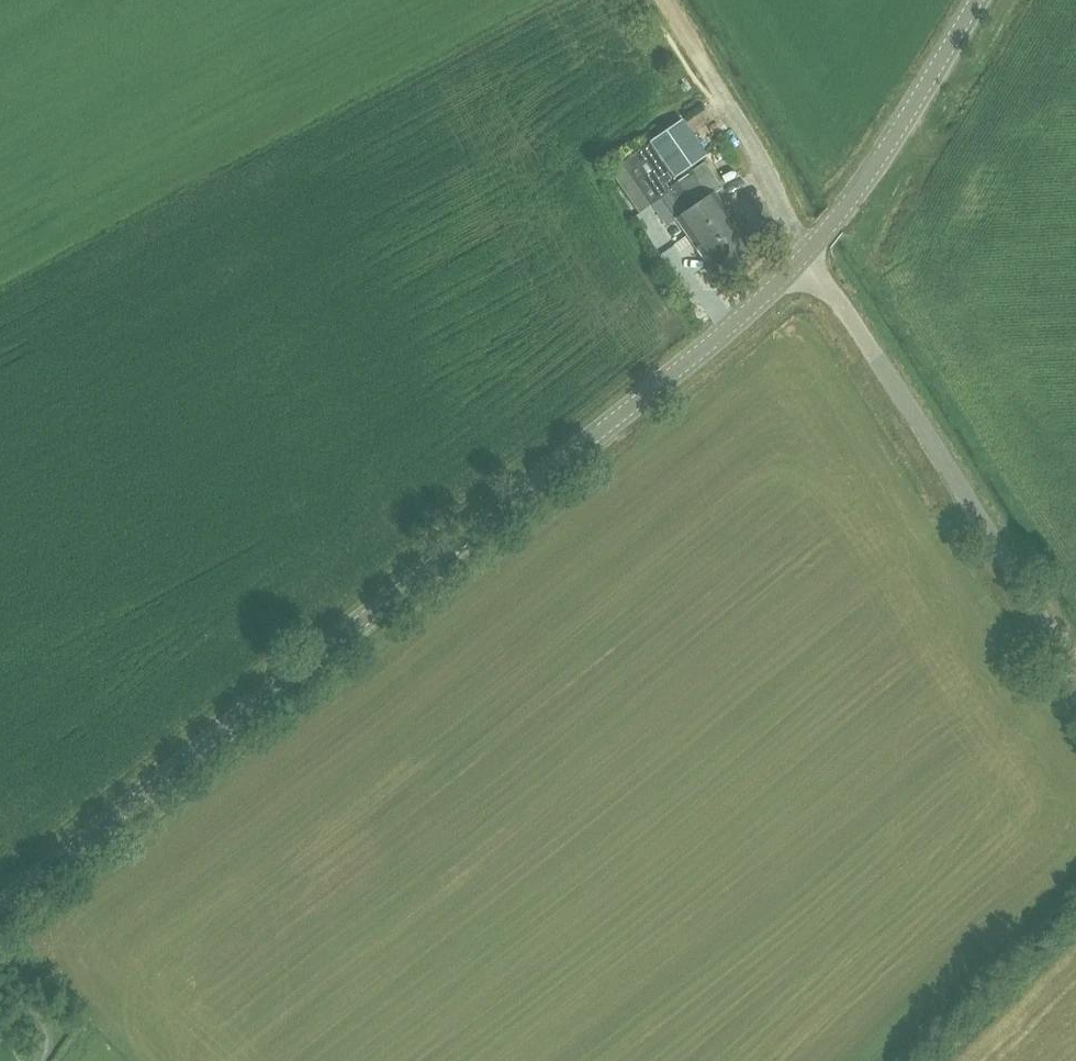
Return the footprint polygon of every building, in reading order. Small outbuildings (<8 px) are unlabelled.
[(651,141),(676,176),(694,163),(670,128),(651,141)] [(676,176),(651,141),(610,170),(639,212),(668,192),(683,213),(676,218),(714,272),(734,259),(723,243),(723,244),(695,205),(696,205),(679,181),(667,189),(664,184),(676,176)] [(723,243),(734,259),(752,246),(714,192),(708,196),(691,172),(679,181),(696,205),(695,205),(723,244),(723,243)]
